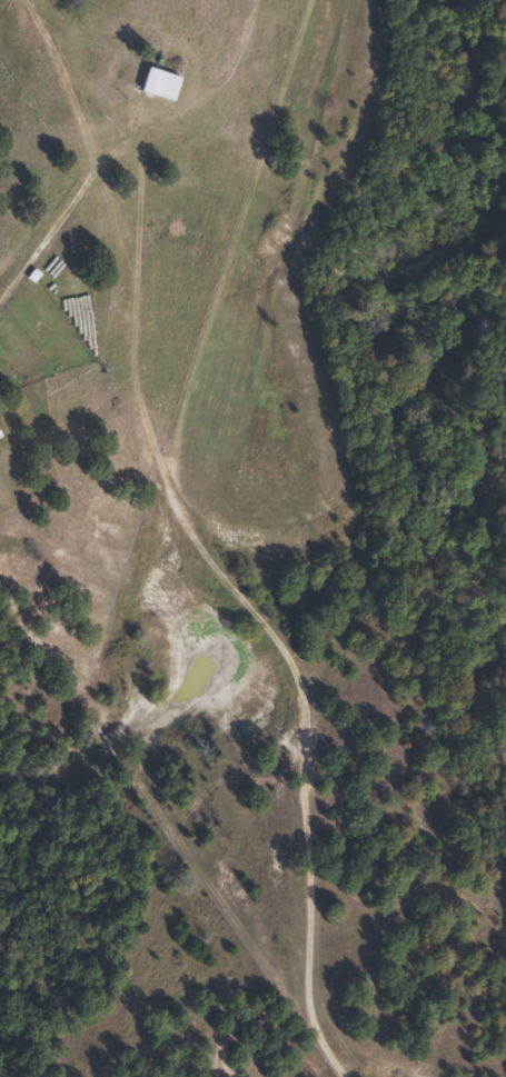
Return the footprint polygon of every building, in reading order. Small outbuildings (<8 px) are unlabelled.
[(175,101),(182,76),(149,66),(141,91),(175,101)]
